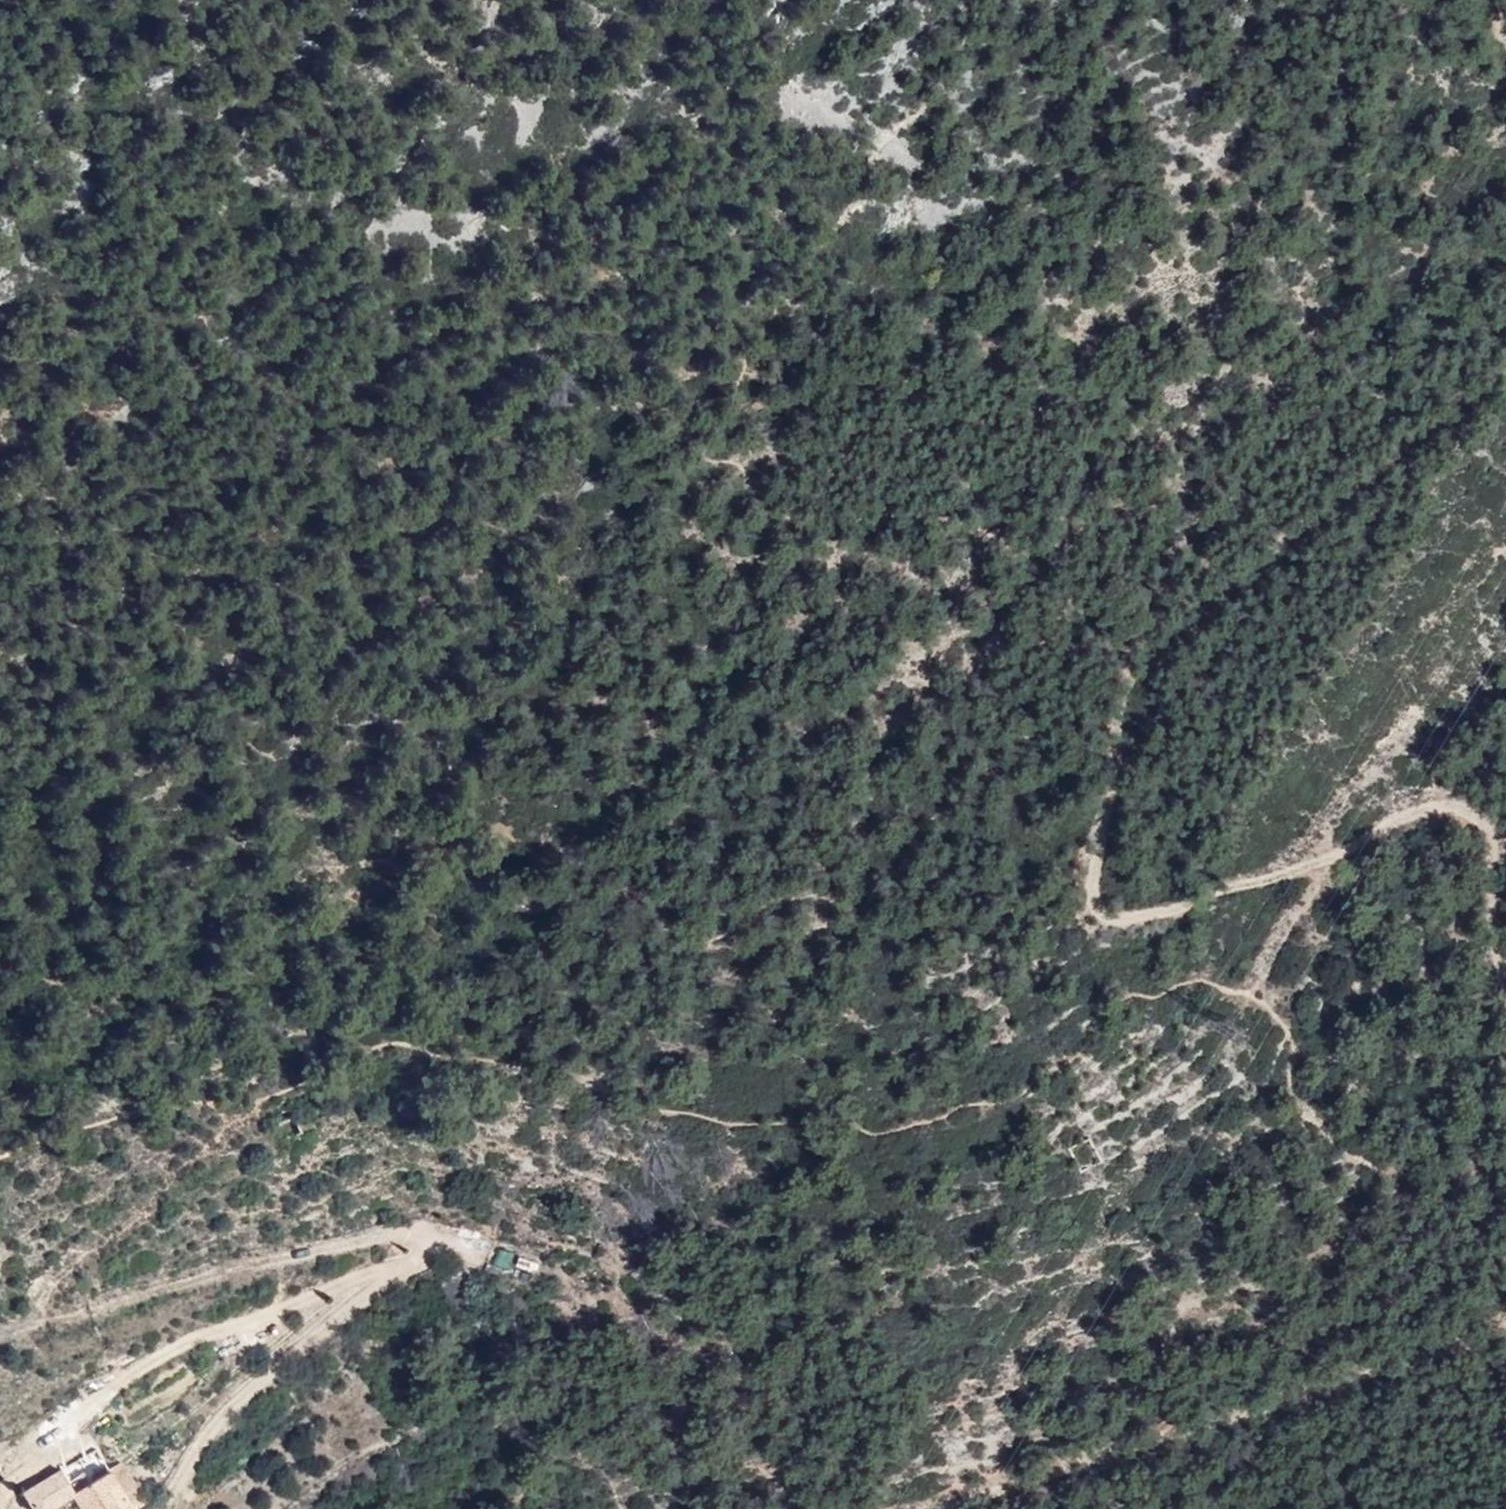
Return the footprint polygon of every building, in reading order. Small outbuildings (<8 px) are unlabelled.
[(147,1499),(123,1462),(110,1470),(101,1456),(66,1478),(60,1469),(24,1492),(35,1508),(69,1508),(70,1508),(132,1508),(147,1499)]
